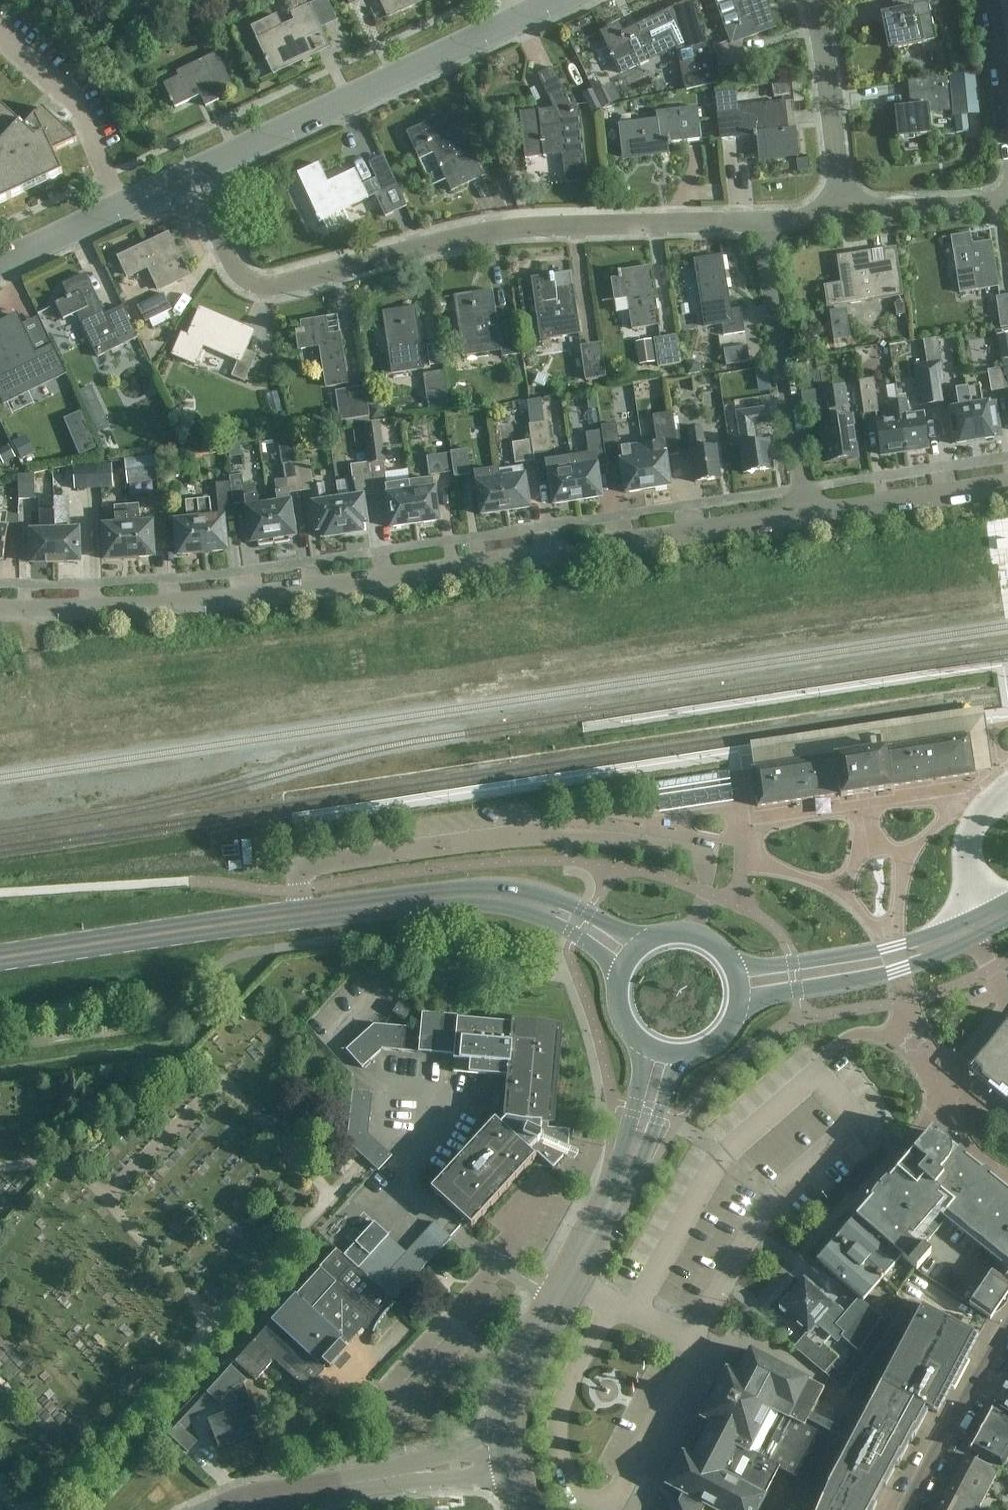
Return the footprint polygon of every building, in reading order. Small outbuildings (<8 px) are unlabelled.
[(52,13),(63,0),(38,0),(52,13)] [(309,4),(307,0),(293,0),(288,2),(292,12),(289,14),(289,15),(292,13),(295,20),(282,26),(277,14),(251,27),(265,57),(264,58),(266,62),(267,61),(274,74),(275,73),(274,71),(309,54),(302,39),(320,31),(321,31),(322,31),(309,4)] [(389,17),(424,0),(381,0),(389,17)] [(722,68),(747,59),(740,40),(776,27),(766,0),(716,0),(731,41),(715,47),(722,68)] [(928,0),(897,0),(899,9),(881,13),(883,25),(890,24),(895,48),(924,43),(924,42),(935,39),(928,0)] [(619,23),(602,32),(621,73),(677,46),(679,51),(685,86),(686,90),(716,84),(706,39),(704,34),(685,43),(680,32),(675,21),(669,24),(663,12),(636,25),(638,28),(633,30),(632,27),(623,31),(619,23)] [(201,95),(206,107),(219,100),(218,96),(234,88),(218,53),(178,72),(179,77),(164,84),(175,108),(201,95)] [(571,105),(553,67),(539,74),(554,107),(520,112),(525,158),(563,154),(565,170),(566,182),(587,180),(586,168),(579,105),(571,105)] [(911,106),(895,107),(898,138),(932,134),(930,112),(953,110),(950,75),(909,81),(911,106)] [(772,85),(774,96),(790,95),(788,83),(772,85)] [(608,86),(594,93),(601,107),(615,101),(608,86)] [(784,102),(737,108),(735,87),(716,90),(718,110),(721,139),(756,135),(759,162),(798,157),(795,129),(788,130),(784,102)] [(592,112),(601,107),(592,89),(583,93),(592,112)] [(21,124),(0,105),(0,203),(63,174),(53,152),(78,140),(43,108),(25,127),(21,124)] [(701,139),(698,106),(656,111),(657,119),(620,123),(624,160),(670,155),(669,142),(701,139)] [(483,176),(452,110),(407,131),(420,159),(434,152),(452,190),(483,176)] [(970,131),(968,116),(955,117),(957,133),(970,131)] [(319,164),(298,174),(320,221),(323,220),(328,231),(349,220),(344,210),(374,195),(385,217),(406,207),(396,185),(383,156),(369,163),(376,179),(362,185),(355,170),(328,183),(319,164)] [(972,242),(971,234),(952,237),(961,294),(999,287),(992,241),(973,244),(973,242),(972,242)] [(173,244),(162,249),(158,240),(119,259),(127,276),(149,265),(161,289),(188,276),(173,244)] [(887,263),(872,265),(870,254),(851,256),(850,257),(840,258),(842,268),(841,268),(844,285),(827,287),(830,305),(877,298),(903,294),(899,269),(888,270),(887,263)] [(742,308),(731,310),(722,256),(696,260),(706,327),(722,324),(724,336),(746,332),(742,308)] [(630,309),(634,330),(660,325),(651,267),(619,272),(620,278),(612,279),(616,300),(632,297),(634,308),(630,309)] [(581,334),(571,273),(533,279),(542,339),(581,334)] [(105,315),(86,274),(65,284),(70,296),(56,302),(64,319),(78,312),(98,357),(138,338),(124,306),(105,315)] [(497,317),(493,290),(455,296),(464,357),(502,351),(503,356),(521,354),(515,314),(497,317)] [(138,306),(146,322),(172,310),(164,293),(138,306)] [(997,297),(1002,328),(1007,327),(1007,295),(997,297)] [(897,302),(895,304),(897,314),(905,313),(904,301),(897,302)] [(382,311),(392,374),(425,369),(416,306),(382,311)] [(835,338),(854,337),(852,306),(833,308),(835,338)] [(182,334),(173,355),(195,364),(203,345),(239,360),(232,376),(245,381),(256,355),(244,350),(248,342),(239,338),(243,328),(201,310),(189,337),(182,334)] [(54,348),(53,348),(53,349),(44,354),(43,352),(36,356),(16,316),(0,324),(0,325),(4,333),(0,335),(0,390),(5,401),(65,372),(54,348)] [(329,335),(327,318),(302,322),(303,330),(296,331),(297,334),(300,350),(322,346),(328,387),(348,384),(340,333),(329,335)] [(998,335),(999,345),(1007,343),(1007,333),(998,335)] [(682,364),(678,336),(655,339),(659,367),(682,364)] [(927,362),(933,404),(948,401),(938,338),(924,340),(927,362)] [(637,343),(640,364),(655,362),(651,340),(637,343)] [(607,376),(601,342),(581,345),(586,380),(607,376)] [(727,365),(751,361),(748,346),(724,350),(727,365)] [(694,360),(686,362),(688,374),(701,372),(699,364),(694,360)] [(920,405),(933,404),(927,362),(914,364),(920,405)] [(769,367),(756,369),(758,381),(771,379),(769,367)] [(992,391),(1005,389),(1002,368),(989,370),(992,391)] [(424,374),(428,400),(449,397),(445,370),(424,374)] [(859,380),(864,414),(879,412),(874,378),(859,380)] [(968,388),(976,441),(1000,437),(995,404),(983,406),(980,386),(968,388)] [(371,417),(366,387),(337,392),(342,421),(371,417)] [(853,416),(849,416),(845,387),(821,391),(825,420),(822,420),(827,452),(825,452),(827,464),(840,462),(839,460),(857,458),(855,444),(856,444),(854,429),(855,429),(853,416)] [(968,388),(956,390),(959,410),(948,411),(953,445),(976,441),(968,388)] [(596,396),(587,397),(589,410),(598,408),(596,396)] [(897,402),(904,452),(927,448),(923,416),(909,418),(906,401),(897,402)] [(881,455),(904,452),(897,402),(888,404),(891,420),(876,422),(881,455)] [(100,403),(88,409),(95,425),(107,420),(100,403)] [(372,419),(385,417),(384,410),(378,405),(370,406),(371,412),(372,419)] [(769,441),(756,443),(753,425),(766,424),(764,409),(737,413),(741,445),(745,473),(773,469),(769,441)] [(64,419),(80,456),(96,449),(81,412),(64,419)] [(679,454),(673,412),(654,415),(658,443),(641,446),(648,490),(670,487),(666,456),(679,454)] [(532,440),(533,453),(552,451),(548,421),(529,424),(532,440)] [(374,495),(387,494),(391,528),(415,524),(410,483),(408,471),(387,474),(385,462),(387,462),(381,423),(364,425),(369,462),(374,495)] [(648,490),(641,446),(620,449),(616,425),(602,427),(602,431),(606,455),(607,466),(622,464),(626,494),(648,490)] [(705,448),(702,429),(676,432),(679,452),(691,451),(696,483),(721,479),(717,446),(705,448)] [(595,457),(606,455),(602,431),(586,434),(589,457),(572,460),(577,501),(601,498),(595,457)] [(22,460),(36,452),(27,435),(13,442),(22,460)] [(292,440),(279,442),(283,465),(284,465),(285,464),(295,463),(292,440)] [(533,453),(532,440),(512,443),(515,463),(534,461),(533,453)] [(242,457),(240,443),(228,445),(230,459),(242,457)] [(3,464),(15,457),(8,444),(0,449),(0,457),(3,464)] [(454,472),(454,476),(471,474),(468,449),(451,451),(451,453),(454,472)] [(429,475),(454,472),(451,453),(427,456),(429,475)] [(126,460),(128,483),(159,480),(157,456),(126,460)] [(554,505),(577,501),(572,460),(548,463),(554,505)] [(325,530),(326,538),(344,535),(339,502),(326,504),(323,485),(313,486),(310,461),(297,463),(301,491),(313,489),(319,530),(325,530)] [(350,500),(339,502),(344,535),(361,532),(360,524),(366,523),(362,497),(374,495),(369,462),(351,465),(352,470),(344,472),(346,481),(348,481),(350,500)] [(269,506),(274,544),(290,542),(289,538),(296,537),(289,493),(301,491),(297,463),(295,463),(285,464),(284,465),(286,479),(275,481),(278,504),(269,506)] [(90,488),(114,486),(113,465),(88,466),(90,488)] [(76,489),(90,488),(88,466),(75,467),(76,489)] [(506,512),(529,509),(524,467),(500,470),(506,512)] [(482,515),(506,512),(500,470),(476,474),(482,515)] [(19,475),(20,499),(36,498),(35,474),(19,475)] [(244,486),(242,474),(231,476),(235,504),(246,503),(252,543),(258,542),(259,546),(274,544),(269,506),(258,507),(255,484),(244,486)] [(415,524),(439,521),(433,480),(410,483),(415,524)] [(228,551),(224,517),(235,516),(231,481),(217,483),(220,517),(212,518),(210,499),(199,500),(204,553),(228,551)] [(55,499),(57,562),(80,562),(79,530),(70,530),(69,498),(55,499)] [(34,563),(57,562),(55,499),(41,499),(42,531),(32,531),(34,563)] [(179,555),(204,553),(199,500),(186,501),(188,520),(176,522),(179,555)] [(127,505),(131,558),(155,557),(153,523),(141,524),(140,504),(127,505)] [(106,560),(131,558),(127,505),(115,506),(116,526),(105,526),(106,560)] [(9,527),(6,527),(9,513),(0,512),(0,561),(4,561),(9,527)] [(887,749),(892,787),(975,775),(969,737),(887,749)] [(836,756),(841,795),(842,797),(893,789),(892,787),(887,749),(836,756)] [(759,807),(841,795),(836,756),(753,769),(759,807)] [(732,771),(658,780),(662,810),(736,801),(732,771)] [(393,1013),(405,1021),(412,1012),(400,1004),(393,1013)] [(496,1118),(441,1178),(431,1189),(472,1228),(540,1155),(554,1167),(565,1156),(568,1157),(570,1153),(572,1147),(569,1146),(570,1130),(549,1128),(550,1124),(551,1124),(551,1123),(553,1123),(561,1031),(559,1031),(559,1028),(543,1025),(515,1025),(507,1025),(507,1022),(464,1018),(464,1020),(459,1019),(459,1017),(423,1014),(422,1029),(375,1024),(347,1050),(363,1068),(383,1050),(455,1057),(454,1072),(510,1077),(506,1121),(503,1125),(496,1118)] [(973,1063),(968,1064),(970,1078),(977,1077),(977,1079),(1007,1104),(1007,1021),(973,1063)] [(348,1142),(379,1170),(392,1156),(369,1134),(373,1093),(354,1091),(348,1142)] [(933,1131),(856,1218),(917,1271),(931,1254),(924,1248),(951,1216),(1007,1262),(1007,1191),(933,1131)] [(863,1302),(880,1282),(901,1258),(856,1219),(818,1262),(859,1299),(863,1302)] [(395,1301),(426,1267),(376,1222),(345,1255),(395,1301)] [(398,1304),(395,1301),(345,1255),(337,1249),(321,1267),(321,1268),(272,1322),(235,1363),(255,1382),(274,1361),(304,1389),(306,1390),(308,1389),(328,1367),(330,1369),(347,1349),(345,1348),(362,1329),(374,1332),(380,1321),(389,1311),(398,1304)] [(1004,1281),(993,1272),(969,1305),(991,1320),(1007,1296),(1007,1275),(1004,1281)] [(863,1302),(859,1299),(845,1314),(834,1304),(833,1305),(827,1300),(823,1292),(819,1293),(805,1280),(790,1296),(788,1294),(787,1295),(788,1297),(781,1304),(782,1312),(784,1314),(784,1315),(784,1316),(786,1313),(809,1333),(814,1327),(818,1330),(820,1328),(838,1344),(843,1337),(859,1352),(882,1319),(875,1312),(863,1302)] [(878,1505),(874,1503),(883,1485),(887,1487),(900,1461),(901,1462),(914,1436),(915,1437),(929,1410),(938,1415),(979,1336),(922,1307),(909,1301),(844,1398),(868,1410),(829,1485),(818,1509),(875,1509),(878,1505)] [(885,1322),(890,1314),(880,1306),(875,1312),(882,1319),(885,1322)] [(795,1348),(825,1374),(839,1358),(823,1345),(820,1349),(805,1336),(795,1348)] [(779,1469),(796,1478),(819,1433),(805,1426),(812,1412),(837,1425),(843,1415),(818,1401),(824,1389),(808,1381),(808,1380),(752,1351),(738,1377),(727,1371),(702,1419),(714,1424),(695,1460),(684,1455),(668,1485),(683,1494),(679,1503),(681,1509),(758,1509),(779,1469)] [(259,1424),(244,1385),(247,1382),(232,1368),(222,1379),(170,1435),(189,1452),(199,1442),(186,1430),(215,1399),(220,1404),(233,1390),(241,1409),(211,1421),(220,1447),(226,1445),(226,1446),(230,1445),(230,1443),(251,1435),(252,1439),(254,1438),(250,1427),(259,1424)] [(995,1403),(1007,1411),(1007,1383),(995,1403)] [(991,1410),(981,1430),(1007,1445),(1007,1419),(991,1410)] [(1007,1456),(1007,1445),(981,1430),(970,1449),(1002,1467),(1007,1456)] [(989,1492),(999,1473),(967,1456),(957,1476),(989,1492)] [(989,1492),(957,1476),(947,1495),(976,1509),(980,1509),(989,1492)] [(947,1495),(939,1509),(976,1509),(947,1495)]
